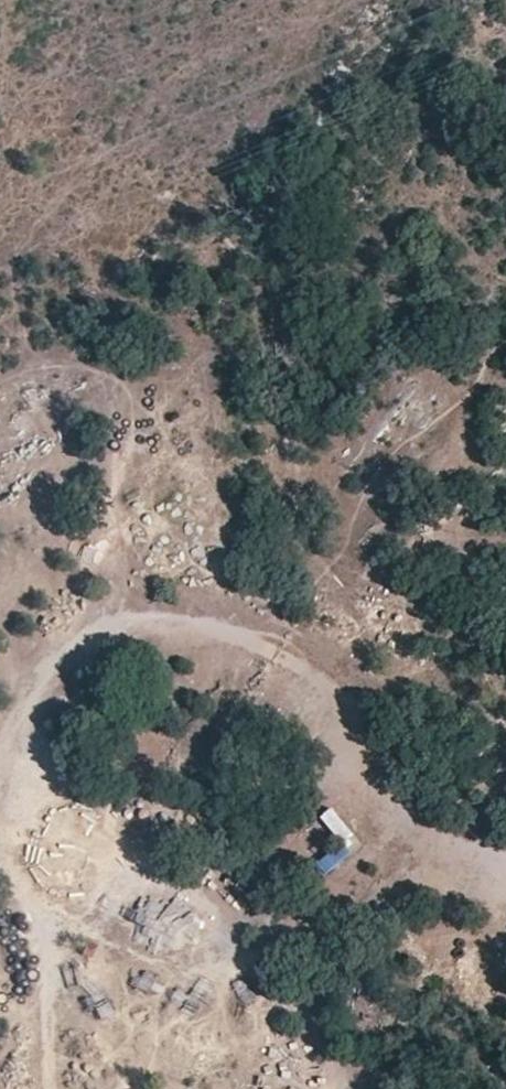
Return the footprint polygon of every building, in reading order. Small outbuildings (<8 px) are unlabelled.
[(339,840),(314,861),(326,875),(362,844),(331,808),(320,817),(339,840)]
